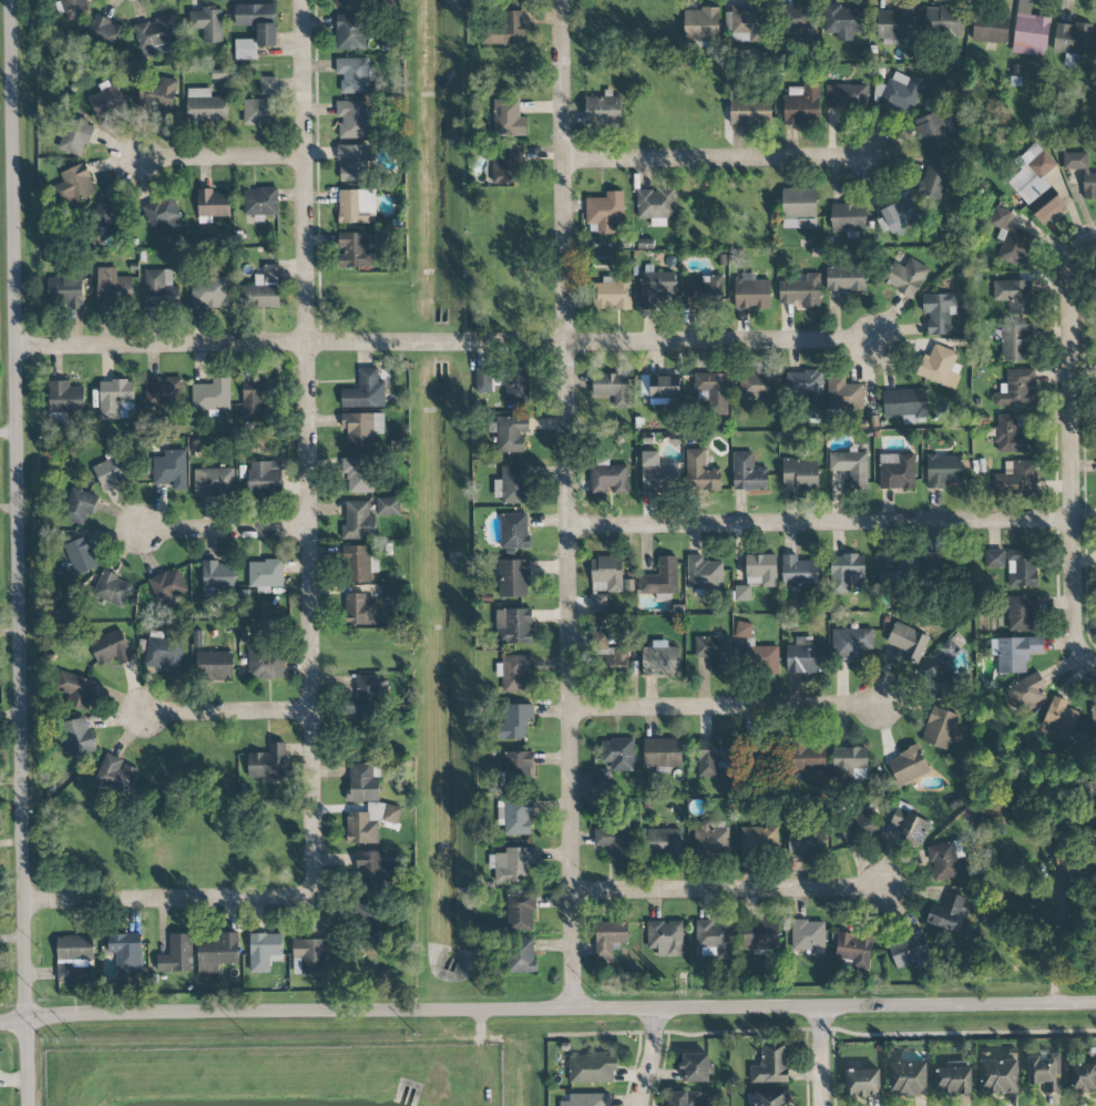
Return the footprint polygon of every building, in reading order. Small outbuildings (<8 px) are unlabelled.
[(91,12),(87,0),(59,0),(67,21),(91,12)] [(276,46),(275,4),(234,5),(235,26),(257,26),(258,47),(276,46)] [(809,5),(790,4),(789,31),(808,32),(809,5)] [(854,41),(853,33),(864,33),(863,8),(842,9),(842,4),(825,5),(825,33),(837,33),(837,41),(854,41)] [(785,46),(784,27),(767,27),(767,7),(749,8),(749,5),(732,6),(733,35),(750,34),(751,48),(785,46)] [(911,5),(894,5),(894,10),(876,11),(877,40),(912,39),(911,5)] [(925,35),(964,34),(964,7),(924,8),(925,35)] [(203,43),(222,43),(222,9),(189,10),(189,30),(203,29),(203,43)] [(524,11),(501,11),(501,27),(484,26),(484,44),(523,45),(524,11)] [(1050,18),(1017,13),(1011,52),(1044,58),(1050,18)] [(134,24),(140,58),(181,50),(174,14),(152,18),(152,21),(134,24)] [(334,15),(335,51),(366,50),(365,14),(334,15)] [(86,36),(118,47),(125,26),(93,15),(86,36)] [(1007,43),(1008,16),(974,15),(973,42),(1007,43)] [(1053,52),(1089,56),(1092,24),(1075,22),(1075,25),(1056,23),(1053,52)] [(236,60),(256,60),(256,39),(235,39),(236,60)] [(369,58),(335,59),(335,75),(341,75),(341,94),(369,94),(369,81),(374,81),(374,67),(369,67),(369,58)] [(931,86),(895,69),(886,88),(878,84),(871,99),(909,116),(918,95),(925,98),(931,86)] [(260,95),(267,95),(267,99),(243,100),(243,126),(277,126),(277,77),(260,77),(260,95)] [(176,80),(159,78),(158,86),(140,84),(137,110),(172,114),(176,80)] [(89,97),(98,120),(127,108),(116,80),(99,87),(101,92),(89,97)] [(784,122),(819,123),(820,84),(802,83),(802,87),(785,87),(784,122)] [(825,108),(867,108),(867,83),(842,83),(842,85),(826,85),(825,108)] [(226,123),(227,97),(211,97),(211,89),(187,89),(186,122),(226,123)] [(526,117),(520,117),(520,96),(495,95),(494,136),(526,136),(526,117)] [(620,96),(609,96),(585,97),(585,125),(621,124),(620,96)] [(730,124),(771,125),(772,100),(730,98),(730,124)] [(924,152),(951,142),(940,111),(913,121),(924,152)] [(80,156),(83,144),(90,146),(95,128),(67,120),(58,150),(80,156)] [(1011,185),(1042,226),(1067,206),(1043,176),(1056,166),(1038,142),(1020,156),(1031,169),(1011,185)] [(337,161),(341,161),(340,181),(367,181),(368,145),(337,145),(337,161)] [(520,185),(523,147),(494,145),(492,183),(520,185)] [(1088,173),(1088,153),(1063,153),(1063,170),(1083,170),(1083,199),(1095,199),(1095,173),(1088,173)] [(917,194),(940,202),(951,165),(928,158),(917,194)] [(60,172),(63,183),(56,185),(63,205),(96,195),(86,164),(60,172)] [(781,228),(816,228),(816,188),(782,188),(781,228)] [(278,189),(244,189),(244,223),(264,223),(264,216),(278,215),(278,189)] [(338,224),(376,223),(375,190),(338,190),(338,224)] [(675,219),(675,191),(638,190),(637,218),(675,219)] [(230,217),(230,191),(198,191),(198,223),(212,223),(212,217),(230,217)] [(623,191),(605,192),(605,198),(586,198),(586,224),(598,224),(598,234),(613,234),(613,224),(623,224),(623,191)] [(184,225),(170,193),(141,207),(153,232),(166,226),(169,232),(184,225)] [(114,231),(124,206),(99,196),(87,228),(102,234),(104,227),(114,231)] [(921,222),(912,196),(875,208),(883,234),(921,222)] [(830,205),(831,231),(866,230),(865,204),(830,205)] [(997,259),(1022,267),(1032,233),(1008,226),(1012,212),(995,207),(989,225),(1000,228),(996,240),(1002,241),(997,259)] [(373,268),(373,250),(365,250),(365,233),(338,233),(338,251),(338,268),(373,268)] [(881,282),(913,298),(929,268),(909,258),(905,267),(892,261),(881,282)] [(280,265),(263,265),(263,274),(254,274),(254,286),(239,286),(238,307),(278,308),(280,265)] [(827,292),(865,291),(865,265),(826,266),(827,292)] [(97,305),(133,304),(132,276),(117,277),(117,268),(97,268),(97,305)] [(172,270),(144,270),(145,308),(178,307),(177,287),(172,287),(172,270)] [(656,309),(656,299),(675,298),(674,272),(640,273),(641,310),(656,309)] [(594,283),(594,309),(631,310),(632,276),(602,276),(602,283),(594,283)] [(734,308),(771,309),(771,280),(755,280),(755,276),(735,276),(734,308)] [(83,309),(82,277),(46,278),(47,302),(64,302),(64,310),(83,309)] [(227,307),(228,278),(192,277),(191,307),(227,307)] [(779,304),(801,304),(801,308),(820,308),(820,277),(778,278),(779,304)] [(1032,315),(1031,280),(993,281),(993,301),(1008,301),(1008,316),(1032,315)] [(688,309),(720,308),(719,281),(687,282),(688,309)] [(957,315),(956,293),(922,294),(923,313),(927,313),(928,335),(950,335),(950,315),(957,315)] [(1001,361),(1029,362),(1030,325),(1002,324),(1001,361)] [(958,353),(934,343),(929,356),(924,354),(915,374),(955,391),(961,376),(958,375),(961,366),(954,363),(958,353)] [(492,367),(475,366),(474,392),(491,393),(492,367)] [(384,408),(385,382),(378,382),(378,368),(359,368),(359,390),(341,389),(340,399),(342,399),(341,407),(384,408)] [(505,403),(529,404),(530,369),(506,368),(505,403)] [(1034,369),(1006,370),(1006,384),(1000,384),(1000,393),(994,393),(994,407),(1035,407),(1035,388),(1034,388),(1034,369)] [(786,396),(805,396),(805,407),(823,407),(822,371),(785,372),(786,396)] [(774,403),(775,373),(739,372),(739,402),(774,403)] [(628,373),(592,374),(592,397),(613,397),(613,408),(629,408),(628,373)] [(727,373),(695,374),(696,391),(710,390),(710,415),(728,415),(727,373)] [(640,397),(680,397),(680,387),(670,387),(670,375),(640,375),(640,397)] [(845,384),(845,377),(828,378),(829,400),(835,400),(835,411),(863,410),(863,383),(845,384)] [(145,406),(181,405),(181,378),(144,378),(145,406)] [(229,378),(212,378),(212,384),(192,384),(193,411),(230,410),(229,378)] [(100,380),(99,420),(127,420),(128,410),(134,410),(134,381),(100,380)] [(48,381),(49,414),(84,413),(84,387),(70,387),(70,381),(48,381)] [(243,382),(243,419),(262,418),(261,381),(243,382)] [(384,413),(341,414),(341,429),(347,429),(347,449),(373,448),(373,434),(384,434),(384,413)] [(1035,453),(1034,433),(1017,434),(1017,415),(996,415),(997,453),(1035,453)] [(496,418),(496,425),(491,425),(492,433),(496,433),(497,453),(524,452),(523,432),(530,432),(529,416),(496,418)] [(172,485),(172,491),(186,491),(186,450),(163,449),(163,457),(153,456),(152,485),(172,485)] [(705,449),(686,450),(687,491),(721,490),(720,469),(706,469),(705,449)] [(866,451),(829,452),(829,471),(849,471),(850,491),(867,490),(866,451)] [(659,452),(642,452),(642,491),(678,492),(678,463),(659,463),(659,452)] [(768,468),(753,468),(753,452),(732,453),(732,491),(768,491),(768,468)] [(92,467),(103,490),(131,477),(121,454),(92,467)] [(880,454),(879,489),(915,490),(915,454),(880,454)] [(962,483),(962,456),(928,455),(927,489),(945,489),(945,483),(962,483)] [(373,458),(342,458),(342,473),(348,473),(348,493),(372,493),(373,458)] [(818,459),(782,460),(783,490),(819,489),(818,459)] [(994,496),(1037,495),(1036,460),(1013,461),(1013,474),(994,474),(994,496)] [(248,493),(281,494),(282,462),(249,461),(248,493)] [(501,466),(501,480),(493,480),(494,503),(527,502),(526,465),(501,466)] [(590,465),(589,493),(605,494),(605,491),(627,491),(628,466),(590,465)] [(194,497),(233,497),(234,469),(195,468),(194,497)] [(92,516),(98,497),(72,488),(63,519),(83,526),(86,514),(92,516)] [(400,516),(399,498),(376,498),(376,516),(400,516)] [(346,502),(346,526),(341,526),(342,540),(376,539),(376,515),(369,515),(369,501),(346,502)] [(501,514),(502,554),(511,554),(510,549),(529,549),(529,514),(501,514)] [(86,535),(63,546),(76,576),(100,566),(86,535)] [(370,546),(349,546),(348,582),(371,583),(371,572),(377,573),(378,557),(370,557),(370,546)] [(1004,550),(985,550),(986,568),(1005,568),(1004,550)] [(1035,588),(1036,551),(1008,550),(1008,587),(1035,588)] [(723,591),(723,562),(704,563),(703,555),(687,556),(687,592),(723,591)] [(777,585),(776,555),(745,556),(746,586),(777,585)] [(819,587),(818,560),(797,561),(797,555),(782,555),(782,587),(819,587)] [(864,555),(831,556),(831,594),(850,594),(850,577),(865,577),(864,555)] [(658,557),(659,575),(639,576),(639,594),(677,594),(676,556),(658,557)] [(623,592),(622,557),(591,558),(592,593),(623,592)] [(218,560),(202,561),(203,597),(218,596),(218,589),(235,589),(235,565),(219,565),(218,560)] [(499,560),(499,598),(528,597),(528,560),(499,560)] [(283,587),(283,561),(248,561),(249,587),(258,587),(258,593),(271,593),(270,588),(283,587)] [(149,579),(158,604),(188,593),(179,568),(149,579)] [(94,600),(121,607),(128,579),(102,572),(94,600)] [(751,586),(735,586),(735,601),(751,601),(751,586)] [(375,595),(344,595),(343,624),(375,624),(375,595)] [(607,595),(592,595),(592,612),(607,612),(607,595)] [(1008,632),(1036,631),(1035,595),(1007,596),(1008,632)] [(531,609),(496,610),(496,644),(532,644),(531,609)] [(886,643),(901,649),(898,656),(919,664),(929,635),(894,623),(886,643)] [(134,659),(121,629),(99,639),(97,632),(86,637),(99,666),(115,659),(118,666),(134,659)] [(863,649),(871,649),(872,630),(832,629),(831,658),(862,659),(863,649)] [(144,665),(178,669),(181,642),(163,640),(164,632),(148,630),(144,665)] [(629,648),(607,647),(608,634),(595,633),(594,667),(611,667),(611,676),(628,676),(629,648)] [(730,674),(729,636),(694,638),(695,658),(710,658),(710,675),(730,674)] [(787,645),(787,673),(822,674),(823,645),(812,645),(812,638),(795,637),(795,645),(787,645)] [(997,638),(998,674),(1027,673),(1027,654),(1043,654),(1043,637),(997,638)] [(949,660),(960,650),(949,638),(938,649),(949,660)] [(668,641),(652,641),(652,648),(643,648),(642,675),(679,676),(679,648),(668,647),(668,641)] [(780,673),(779,646),(751,647),(752,674),(780,673)] [(247,650),(248,680),(285,678),(284,649),(247,650)] [(233,652),(198,653),(199,680),(233,679),(233,652)] [(503,693),(533,692),(532,656),(498,657),(499,677),(503,677),(503,693)] [(948,672),(944,673),(942,666),(923,670),(930,699),(953,694),(948,672)] [(88,712),(97,682),(65,672),(59,691),(68,694),(64,705),(88,712)] [(1004,688),(1015,711),(1026,706),(1028,712),(1051,701),(1037,672),(1004,688)] [(389,681),(379,681),(379,676),(356,676),(356,697),(351,697),(351,715),(379,715),(379,699),(389,699),(389,681)] [(1079,712),(1066,707),(1068,701),(1053,696),(1042,724),(1056,730),(1053,738),(1068,743),(1079,712)] [(534,705),(504,705),(504,725),(494,724),(494,740),(526,741),(526,720),(533,720),(534,705)] [(951,752),(960,728),(956,727),(960,716),(933,706),(920,740),(951,752)] [(65,756),(93,753),(89,718),(61,721),(65,756)] [(633,739),(601,740),(602,763),(611,763),(611,771),(634,771),(633,739)] [(644,739),(643,767),(680,767),(681,740),(644,739)] [(721,778),(721,740),(698,739),(697,777),(721,778)] [(825,741),(793,742),(794,772),(826,771),(825,741)] [(285,743),(269,743),(269,753),(247,753),(248,779),(286,778),(285,743)] [(929,773),(920,746),(887,758),(897,785),(929,773)] [(867,747),(833,748),(833,781),(867,780),(867,747)] [(505,753),(506,782),(533,782),(532,752),(505,753)] [(127,797),(138,770),(123,763),(124,760),(105,753),(93,783),(127,797)] [(379,802),(380,764),(348,764),(348,801),(379,802)] [(610,791),(610,770),(593,770),(593,791),(610,791)] [(499,826),(504,826),(505,836),(531,835),(531,815),(535,815),(534,799),(498,800),(499,826)] [(378,843),(378,823),(400,823),(400,804),(368,805),(368,812),(347,813),(347,844),(378,843)] [(931,824),(897,807),(887,828),(922,844),(931,824)] [(880,839),(873,811),(839,819),(846,847),(880,839)] [(729,823),(696,822),(695,853),(728,854),(729,823)] [(740,828),(741,853),(778,852),(777,827),(740,828)] [(594,846),(609,847),(608,859),(630,860),(631,830),(594,829),(594,846)] [(680,829),(647,829),(647,857),(681,857),(680,829)] [(789,854),(826,853),(825,829),(788,831),(789,854)] [(963,877),(961,843),(929,846),(932,880),(963,877)] [(506,848),(506,854),(490,855),(490,869),(494,869),(495,883),(529,882),(528,865),(536,864),(535,847),(506,848)] [(356,852),(357,888),(384,887),(384,851),(356,852)] [(965,898),(948,892),(943,907),(930,903),(923,922),(958,934),(967,908),(962,907),(965,898)] [(507,895),(507,931),(533,931),(534,895),(507,895)] [(386,916),(367,914),(365,944),(385,945),(386,916)] [(696,922),(696,956),(729,956),(729,919),(718,919),(718,922),(696,922)] [(743,950),(775,949),(774,920),(743,921),(743,950)] [(824,920),(793,921),(793,950),(811,950),(812,957),(825,956),(824,920)] [(683,957),(683,922),(647,921),(646,949),(658,950),(658,957),(683,957)] [(628,922),(596,922),(595,963),(612,963),(612,943),(628,943),(628,922)] [(897,970),(931,956),(921,929),(887,943),(897,970)] [(870,969),(872,935),(852,934),(852,933),(837,932),(836,959),(851,959),(851,969),(870,969)] [(108,954),(116,954),(116,971),(142,971),(142,934),(108,935),(108,954)] [(157,973),(193,972),(192,934),(169,934),(170,955),(157,955),(157,973)] [(250,973),(269,973),(269,962),(283,961),(282,934),(249,934),(250,973)] [(73,981),(73,967),(87,967),(87,959),(93,959),(93,936),(57,936),(57,981),(73,981)] [(198,936),(197,975),(218,975),(218,964),(238,964),(238,936),(198,936)] [(327,975),(326,939),(292,940),(293,975),(327,975)] [(508,973),(535,973),(534,939),(507,939),(508,973)] [(751,1083),(788,1082),(787,1042),(762,1043),(762,1066),(751,1066),(751,1083)] [(682,1055),(682,1083),(709,1082),(708,1054),(682,1055)] [(569,1057),(569,1084),(615,1083),(615,1056),(569,1057)] [(1060,1093),(1059,1056),(1028,1057),(1029,1084),(1047,1084),(1047,1093),(1060,1093)] [(980,1061),(981,1094),(1018,1092),(1018,1060),(980,1061)] [(927,1094),(927,1062),(889,1063),(890,1095),(927,1094)] [(972,1094),(972,1063),(946,1063),(946,1069),(936,1069),(935,1093),(972,1094)] [(1072,1092),(1095,1091),(1095,1063),(1071,1064),(1072,1092)] [(845,1070),(846,1096),(881,1095),(880,1069),(845,1070)] [(787,1091),(755,1092),(756,1105),(787,1105),(787,1091)] [(700,1104),(706,1104),(706,1092),(669,1092),(669,1105),(700,1105),(700,1104)] [(608,1094),(569,1094),(570,1105),(608,1105),(608,1094)]
